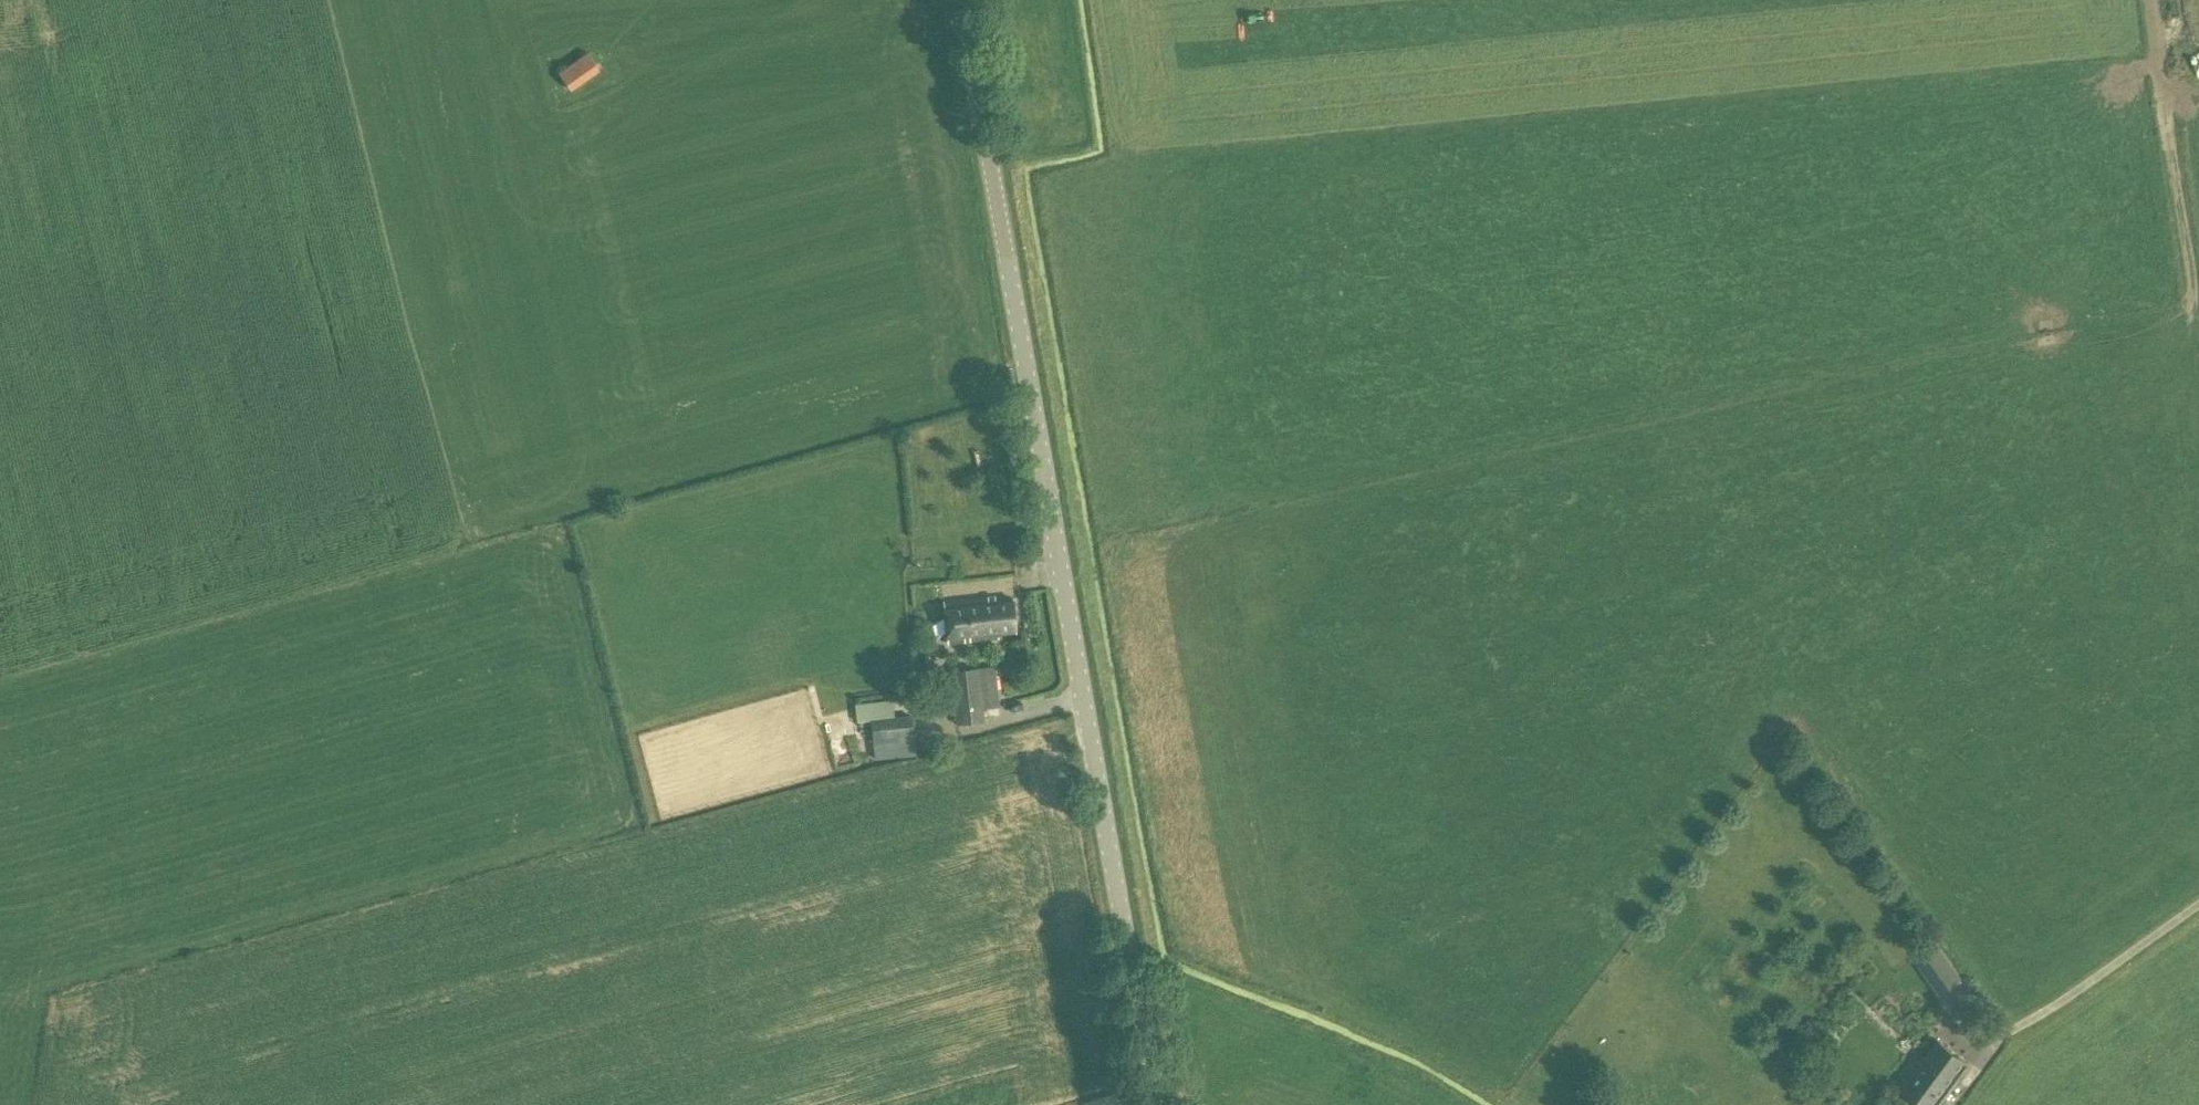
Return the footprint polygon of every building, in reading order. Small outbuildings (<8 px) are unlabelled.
[(571,91),(599,71),(587,52),(558,72),(571,91)] [(994,600),(994,596),(944,601),(948,643),(996,638),(996,634),(1014,632),(1010,598),(994,600)] [(956,724),(985,721),(978,667),(950,670),(956,724)] [(894,717),(892,700),(854,704),(856,721),(870,719),(875,759),(915,755),(911,715),(894,717)] [(1939,995),(1962,979),(1939,948),(1917,964),(1939,995)] [(1969,1064),(1937,1040),(1900,1090),(1920,1104),(1939,1104),(1969,1064)]
